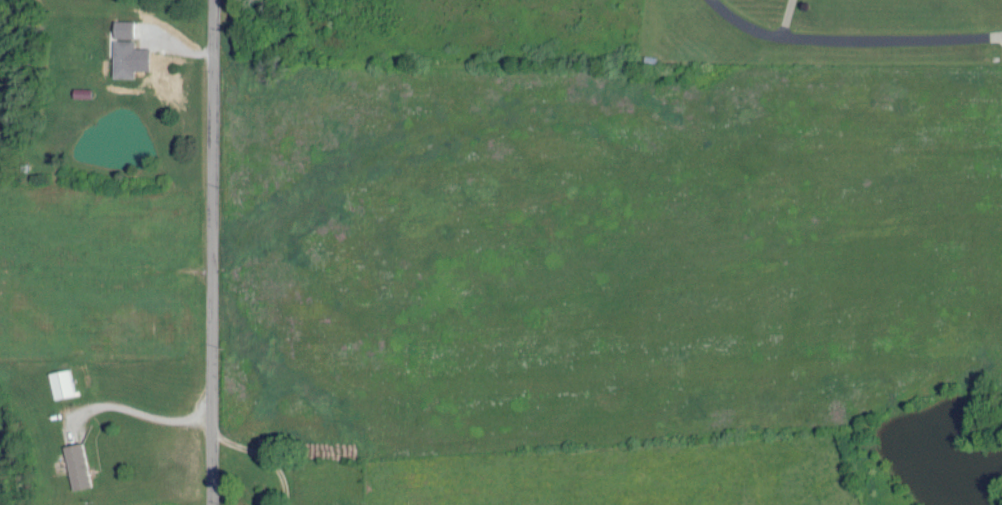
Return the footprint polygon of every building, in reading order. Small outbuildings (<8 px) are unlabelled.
[(132,75),(132,38),(111,37),(110,75),(132,75)] [(73,394),(70,367),(48,370),(51,396),(73,394)] [(71,488),(89,484),(80,440),(62,444),(71,488)]
